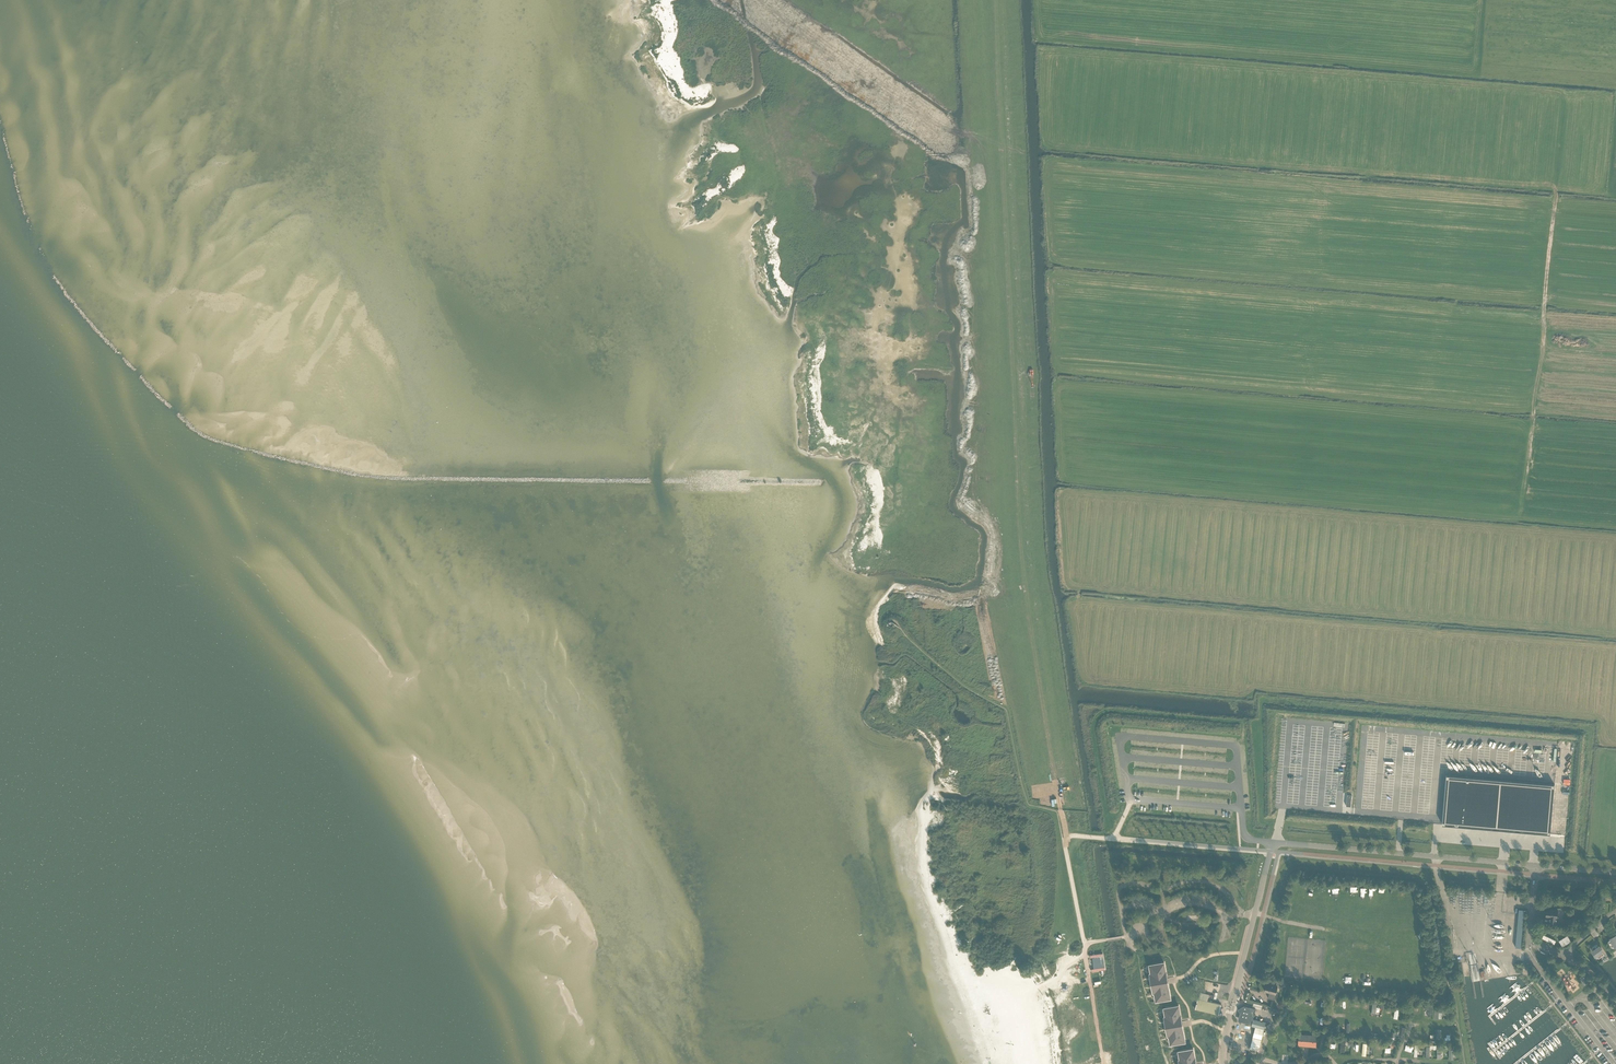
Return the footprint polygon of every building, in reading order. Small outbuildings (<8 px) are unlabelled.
[(1447,773),(1442,822),(1550,832),(1555,782),(1447,773)] [(1557,923),(1557,920),(1558,910),(1546,909),(1546,917),(1550,917),(1550,923),(1557,923)] [(1608,941),(1611,947),(1614,946),(1614,947),(1615,946),(1615,936),(1614,936),(1612,937),(1611,937),(1610,939),(1610,940),(1608,941)] [(1597,944),(1591,948),(1593,950),(1592,951),(1593,953),(1593,954),(1594,955),(1596,956),(1597,956),(1599,958),(1604,954),(1602,952),(1603,951),(1602,949),(1602,948),(1601,947),(1599,946),(1598,946),(1597,944)] [(1092,971),(1105,970),(1103,956),(1101,957),(1100,954),(1090,955),(1090,958),(1092,958),(1094,969),(1091,969),(1092,971)] [(1152,969),(1150,970),(1152,977),(1153,977),(1155,988),(1154,988),(1155,996),(1156,995),(1157,1000),(1171,998),(1164,962),(1151,965),(1152,969)] [(1275,996),(1278,986),(1267,984),(1265,991),(1269,993),(1268,998),(1275,1000),(1275,996)] [(1209,994),(1200,992),(1199,999),(1198,999),(1195,1009),(1219,1015),(1221,1004),(1207,1001),(1209,994)] [(1166,1013),(1165,1013),(1166,1021),(1168,1020),(1170,1031),(1168,1031),(1170,1039),(1171,1039),(1172,1044),(1185,1041),(1179,1005),(1166,1008),(1166,1013)] [(1419,1005),(1413,1013),(1416,1016),(1422,1007),(1419,1005)] [(1439,1006),(1434,1006),(1434,1018),(1442,1018),(1442,1012),(1439,1012),(1439,1006)] [(1256,1027),(1264,1028),(1264,1029),(1266,1022),(1253,1019),(1256,1008),(1249,1007),(1248,1011),(1243,1009),(1241,1011),(1242,1013),(1240,1020),(1243,1021),(1243,1022),(1252,1024),(1251,1025),(1256,1027)] [(1263,1029),(1264,1028),(1256,1027),(1255,1027),(1250,1049),(1258,1051),(1264,1029),(1263,1029)] [(1317,1036),(1299,1034),(1298,1045),(1316,1047),(1317,1036)] [(1179,1056),(1181,1063),(1182,1063),(1196,1063),(1193,1049),(1180,1051),(1181,1056),(1179,1056)]
